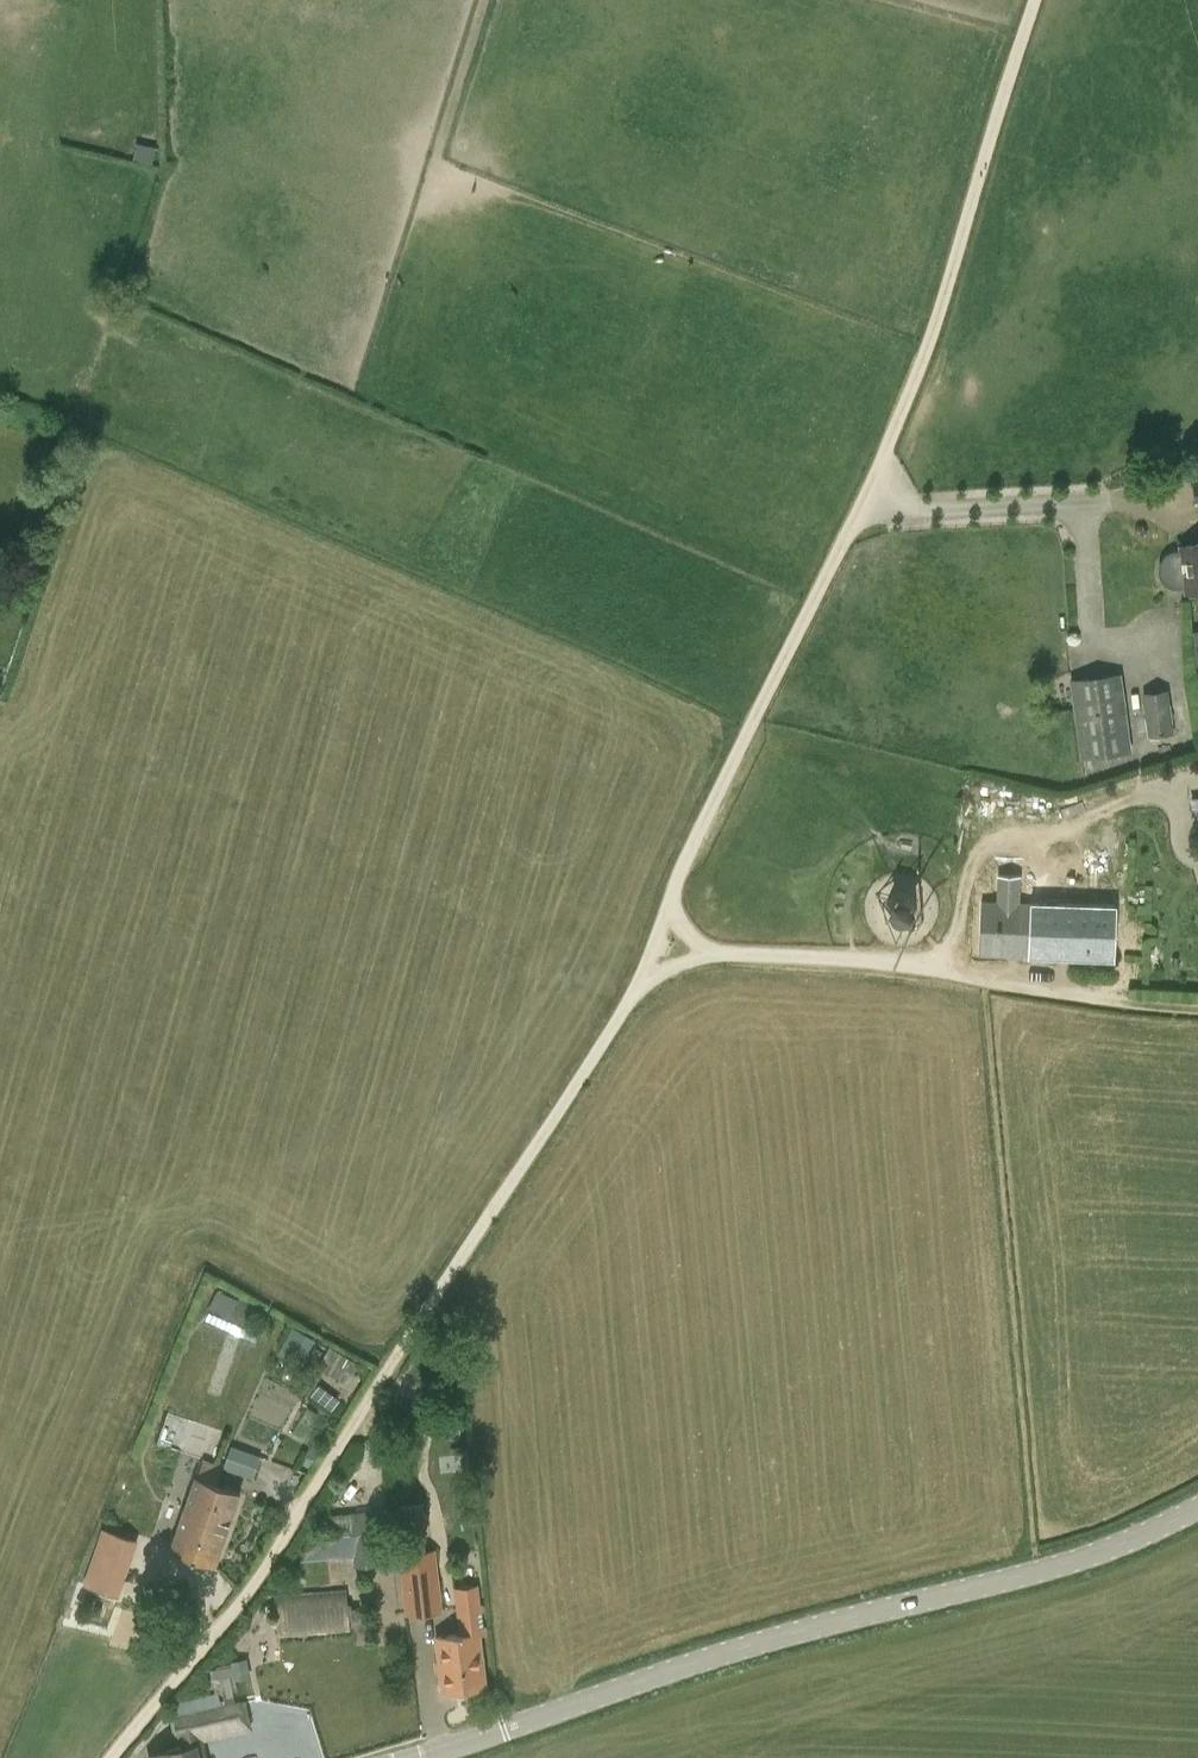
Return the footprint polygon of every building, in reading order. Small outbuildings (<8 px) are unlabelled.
[(1179,547),(1180,552),(1176,552),(1173,553),(1170,554),(1168,556),(1165,558),(1163,560),(1162,563),(1161,566),(1160,569),(1160,573),(1161,576),(1162,579),(1164,582),(1166,584),(1169,586),(1171,587),(1174,588),(1178,589),(1181,589),(1184,588),(1185,593),(1189,593),(1190,598),(1197,597),(1197,545),(1179,547)] [(1069,681),(1069,682),(1080,760),(1133,754),(1121,674),(1069,681)] [(1168,689),(1142,692),(1148,736),(1174,733),(1168,689)] [(1113,960),(1115,907),(1032,904),(1018,904),(1019,876),(1000,875),(999,903),(982,902),(980,955),(1113,960)] [(917,908),(918,904),(914,900),(910,896),(907,894),(902,894),(896,894),(892,896),(888,899),(885,903),(884,909),(885,914),(887,919),(891,923),(895,925),(900,926),(903,926),(908,924),(912,922),(917,917),(918,911),(917,908)] [(239,1300),(218,1290),(209,1307),(230,1318),(239,1300)] [(301,1365),(316,1339),(293,1326),(278,1352),(301,1365)] [(317,1368),(349,1385),(362,1362),(330,1344),(317,1368)] [(261,1455),(231,1444),(223,1466),(253,1477),(261,1455)] [(202,1460),(196,1477),(195,1477),(169,1550),(215,1566),(241,1493),(217,1485),(223,1467),(202,1460)] [(326,1535),(316,1536),(302,1559),(354,1556),(354,1566),(380,1564),(377,1531),(374,1532),(372,1510),(325,1514),(326,1535)] [(101,1528),(82,1584),(119,1596),(138,1540),(101,1528)] [(443,1611),(435,1548),(398,1553),(405,1615),(443,1611)] [(483,1685),(477,1635),(487,1634),(486,1625),(484,1625),(483,1612),(484,1612),(484,1603),(481,1604),(479,1583),(454,1587),(460,1634),(438,1635),(438,1639),(444,1690),(483,1685)] [(351,1631),(346,1589),(274,1596),(278,1638),(351,1631)] [(231,1665),(210,1670),(212,1683),(221,1681),(220,1677),(233,1675),(234,1680),(235,1680),(250,1677),(247,1658),(230,1661),(231,1665)] [(246,1699),(216,1704),(215,1699),(174,1707),(182,1744),(167,1747),(169,1754),(158,1756),(159,1757),(204,1757),(200,1738),(252,1728),(246,1699)]
